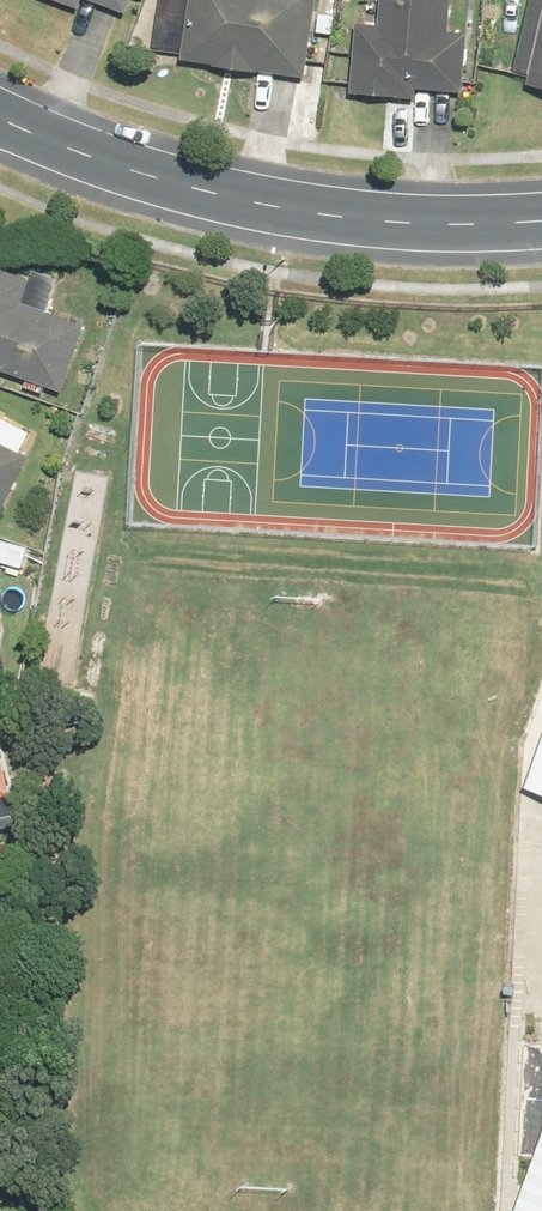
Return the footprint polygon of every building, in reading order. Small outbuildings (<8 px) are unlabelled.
[(78,17),(83,3),(128,21),(136,0),(32,0),(78,17)] [(315,0),(188,0),(181,70),(307,83),(315,0)] [(349,102),(470,107),(474,0),(380,0),(379,26),(352,25),(349,102)] [(512,89),(541,95),(541,0),(531,0),(512,89)] [(59,397),(83,326),(22,305),(33,273),(0,261),(0,377),(59,397)] [(27,457),(0,446),(0,525),(27,457)] [(511,1210),(512,1210),(541,1210),(541,1126),(511,1210)]
